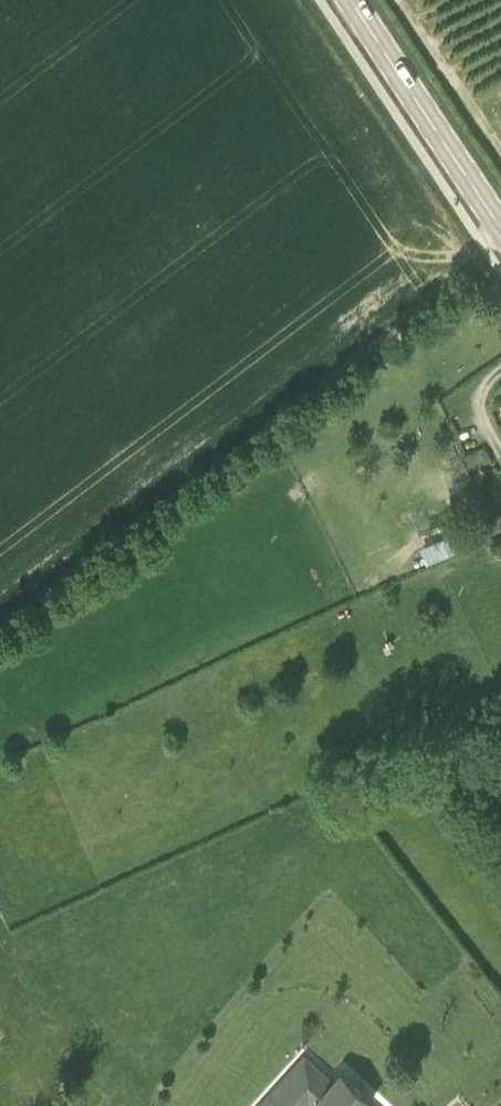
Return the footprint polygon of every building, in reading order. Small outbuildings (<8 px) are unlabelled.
[(486,517),(494,537),(498,535),(500,534),(500,511),(486,517)] [(447,553),(461,548),(469,545),(463,530),(455,533),(441,539),(447,553)] [(371,1103),(375,1098),(341,1068),(328,1083),(305,1062),(279,1091),(286,1097),(278,1105),(374,1105),(371,1103)]
